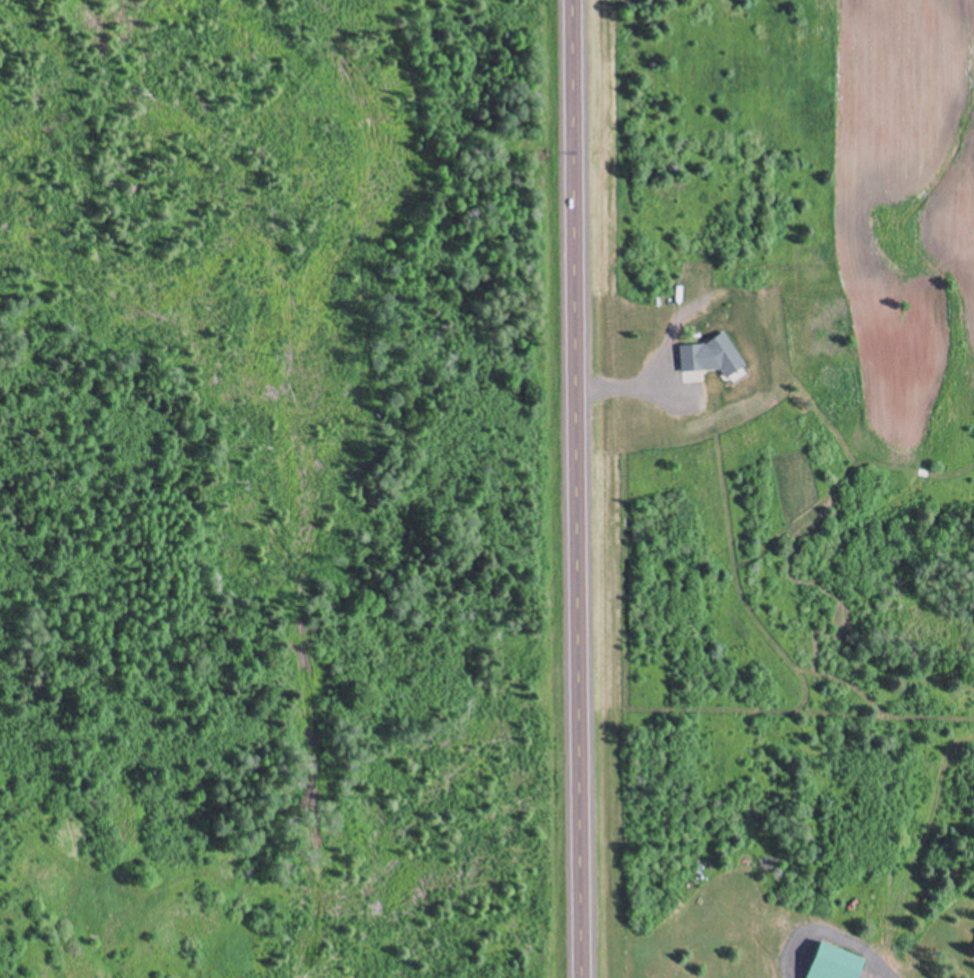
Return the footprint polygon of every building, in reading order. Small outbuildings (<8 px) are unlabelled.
[(680,344),(682,373),(724,370),(725,373),(738,372),(735,339),(680,344)]
